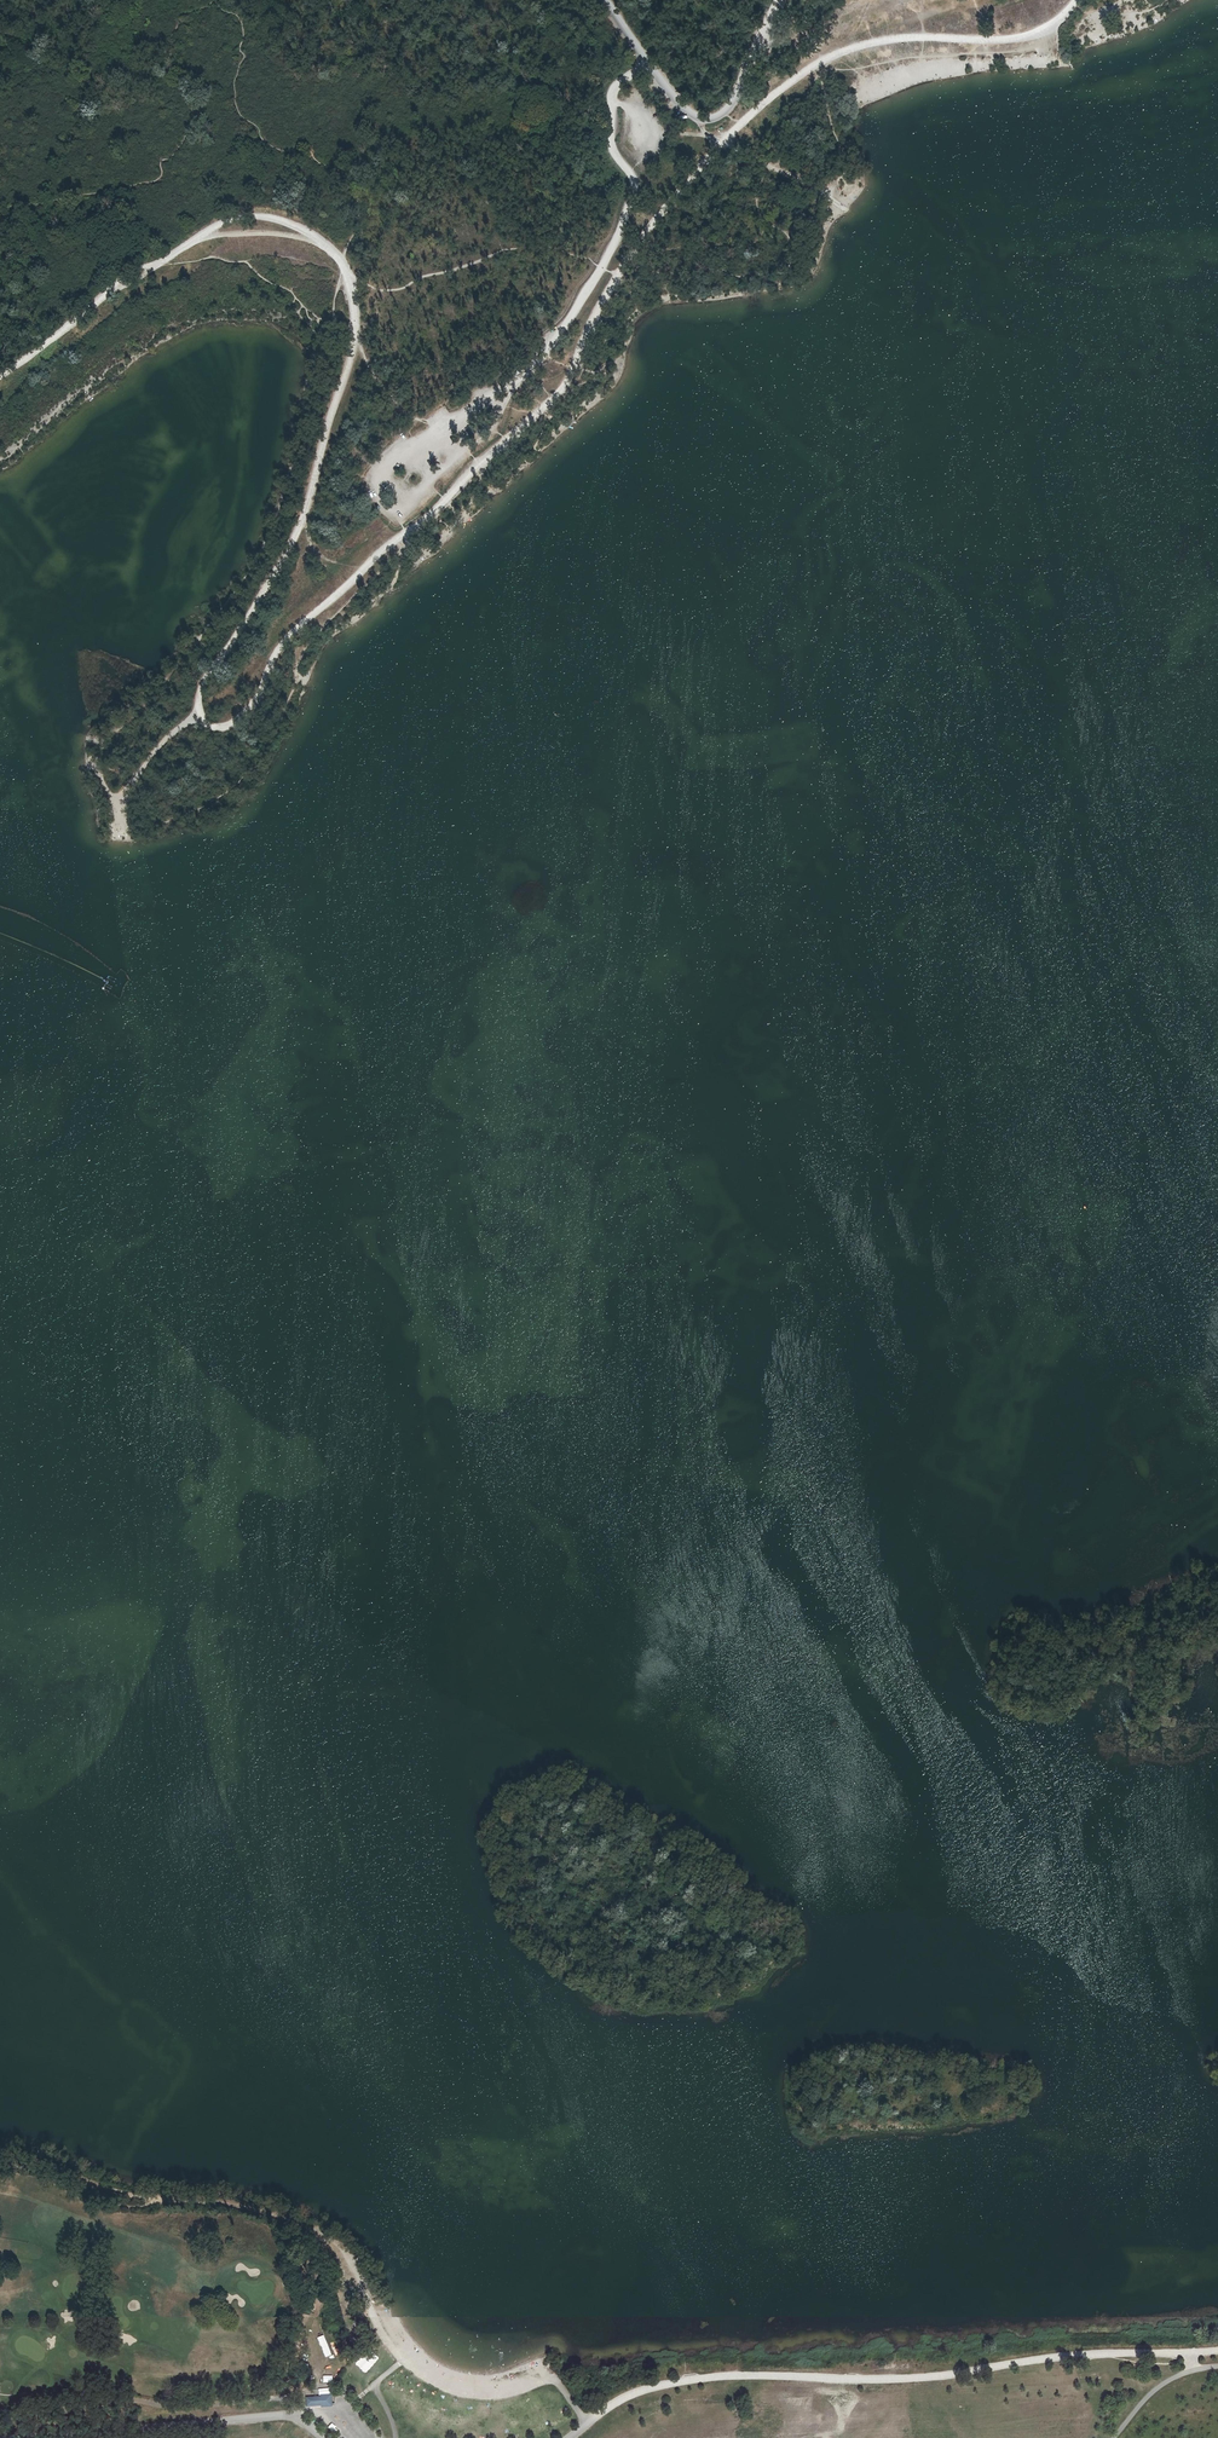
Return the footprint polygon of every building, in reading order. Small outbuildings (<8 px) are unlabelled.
[(328,2397),(306,2398),(306,2406),(329,2405),(328,2397)]
